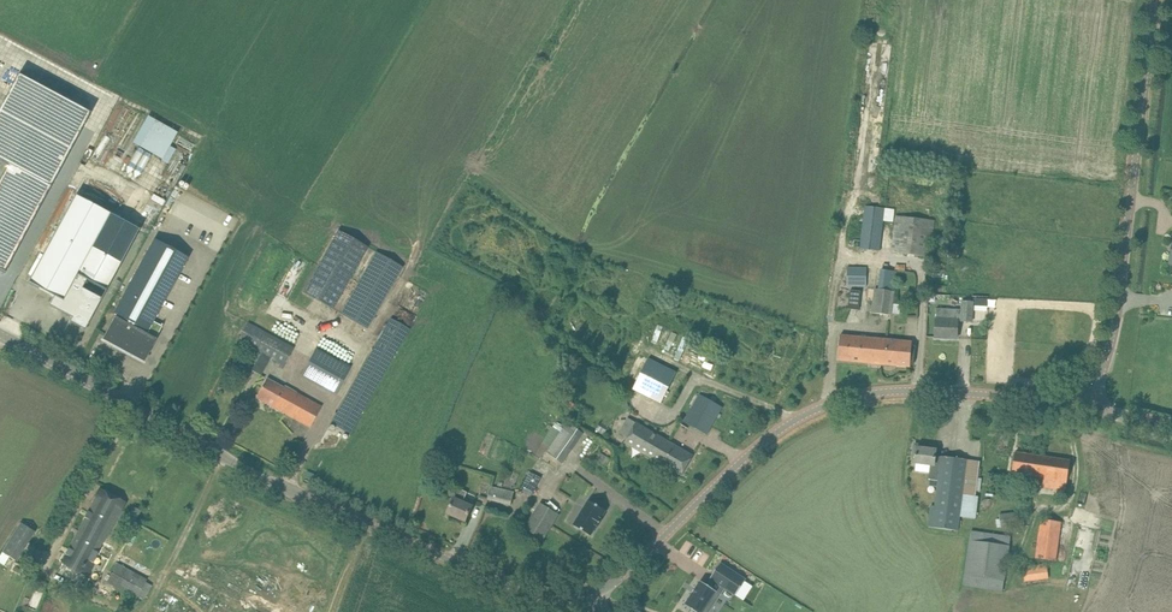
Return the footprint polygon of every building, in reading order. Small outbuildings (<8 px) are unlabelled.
[(14,82),(0,107),(0,160),(8,165),(0,179),(0,270),(5,272),(5,271),(91,113),(18,74),(14,82)] [(143,115),(129,144),(168,162),(175,148),(168,145),(176,130),(143,115)] [(140,175),(150,154),(135,148),(126,169),(140,175)] [(151,193),(145,203),(158,211),(165,201),(151,193)] [(139,230),(76,195),(28,282),(54,296),(49,305),(87,326),(102,299),(82,288),(87,280),(106,291),(139,230)] [(861,249),(880,252),(885,208),(867,205),(861,249)] [(892,252),(930,257),(934,220),(897,216),(896,216),(892,252)] [(338,229),(304,292),(334,308),(368,248),(338,229)] [(189,256),(156,239),(114,314),(117,315),(106,336),(126,347),(126,346),(131,348),(130,349),(146,357),(162,326),(153,321),(189,256)] [(367,328),(402,265),(376,250),(341,313),(367,328)] [(848,286),(867,286),(867,267),(848,266),(848,286)] [(881,270),(879,288),(875,288),(872,313),(891,315),(897,271),(881,270)] [(930,270),(930,277),(944,278),(945,270),(930,270)] [(849,308),(859,309),(862,291),(851,289),(849,308)] [(986,306),(986,298),(974,297),(974,306),(986,306)] [(937,308),(935,337),(957,338),(958,321),(972,321),(973,302),(962,302),(962,310),(937,308)] [(331,424),(350,434),(390,363),(410,328),(391,318),(372,352),(331,424)] [(294,348),(248,322),(238,341),(261,353),(252,369),(261,374),(270,358),(276,361),(274,364),(282,368),(294,348)] [(913,342),(840,335),(838,360),(910,367),(913,342)] [(1163,358),(1171,360),(1171,344),(1166,343),(1163,358)] [(330,391),(331,390),(336,392),(335,393),(336,394),(351,367),(316,348),(301,375),(330,391)] [(646,357),(631,388),(660,402),(675,370),(646,357)] [(267,378),(262,387),(256,397),(310,427),(322,405),(286,385),(284,387),(267,378)] [(684,421),(696,428),(707,434),(722,408),(699,395),(684,421)] [(543,442),(549,447),(546,452),(562,463),(584,433),(568,422),(564,427),(557,422),(543,442)] [(625,442),(671,469),(682,475),(693,455),(637,422),(625,442)] [(929,528),(958,531),(960,516),(976,518),(979,496),(975,496),(980,461),(942,456),(942,457),(936,456),(936,450),(929,449),(929,446),(915,444),(913,457),(916,457),(915,463),(933,466),(931,481),(938,482),(935,507),(931,507),(929,528)] [(1016,452),(1014,464),(1012,473),(1043,477),(1042,486),(1066,490),(1070,460),(1016,452)] [(524,491),(532,495),(538,480),(531,477),(524,491)] [(514,491),(491,486),(488,499),(511,504),(514,491)] [(459,488),(453,502),(448,513),(466,521),(473,506),(464,502),(468,492),(459,488)] [(125,503),(100,490),(64,563),(84,573),(89,563),(93,564),(112,525),(114,526),(125,503)] [(589,500),(574,525),(591,535),(597,526),(598,526),(602,520),(601,519),(606,510),(589,500)] [(525,528),(544,539),(559,514),(541,503),(525,528)] [(135,521),(141,511),(133,507),(128,517),(135,521)] [(1001,527),(1001,528),(1025,525),(1023,511),(999,514),(1000,520),(1001,527)] [(1040,519),(1036,558),(1057,561),(1062,522),(1040,519)] [(20,522),(2,551),(17,560),(35,531),(20,522)] [(1085,552),(1090,527),(1079,524),(1074,549),(1085,552)] [(963,586),(1003,592),(1011,536),(971,530),(963,586)] [(725,587),(735,594),(746,579),(720,561),(710,577),(712,579),(725,587)] [(107,582),(118,588),(136,599),(147,579),(118,562),(107,582)] [(1022,566),(1025,581),(1048,578),(1046,563),(1022,566)] [(725,587),(712,579),(708,585),(701,581),(685,605),(696,611),(709,611),(725,587)]
